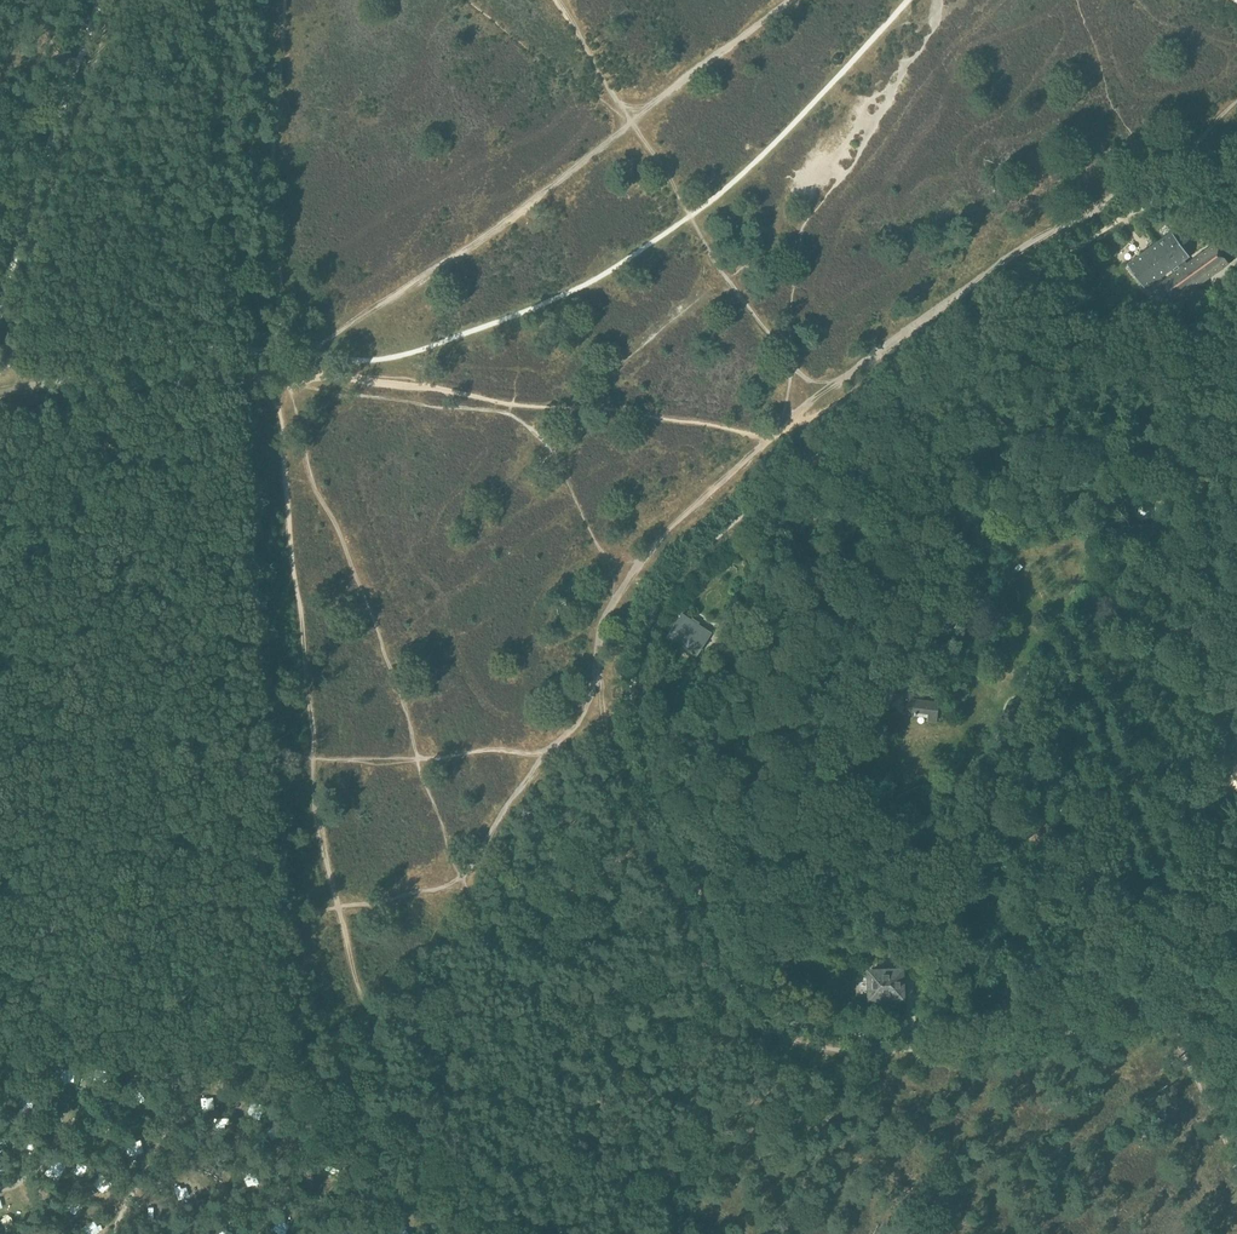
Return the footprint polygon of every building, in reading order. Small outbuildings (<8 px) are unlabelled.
[(1172,232),(1127,264),(1144,289),(1189,257),(1172,232)] [(1215,245),(1162,282),(1176,301),(1228,264),(1215,245)] [(706,641),(699,636),(704,628),(681,614),(666,637),(696,656),(706,641)] [(913,694),(907,693),(904,714),(915,715),(915,712),(927,714),(926,721),(935,722),(938,702),(912,699),(913,694)] [(900,937),(887,937),(888,956),(901,955),(900,937)] [(899,972),(868,972),(869,998),(900,997),(899,972)]
